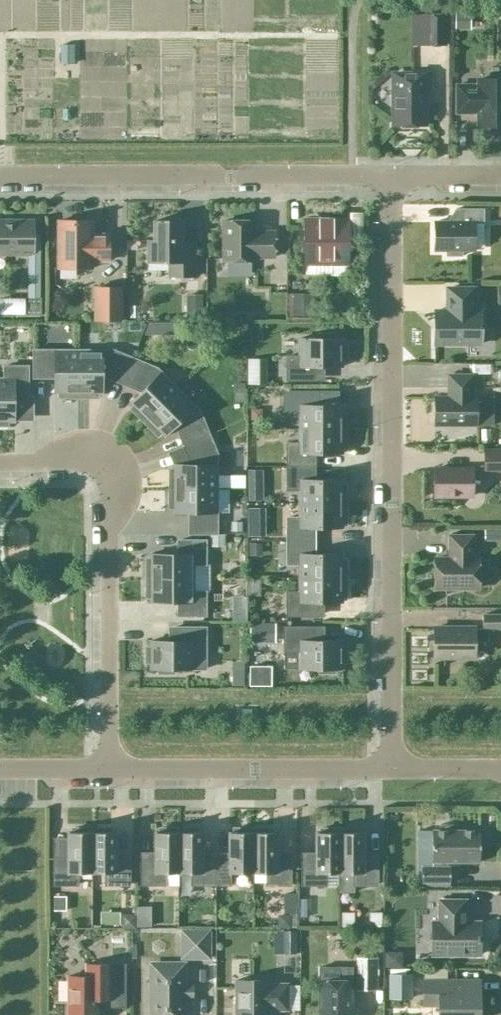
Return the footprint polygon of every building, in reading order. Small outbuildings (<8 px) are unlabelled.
[(423,14),(423,45),(447,45),(447,14),(423,14)] [(391,98),(393,100),(393,125),(425,125),(425,96),(430,96),(430,74),(393,74),(393,88),(391,90),(391,98)] [(478,125),(500,125),(500,79),(478,79),(478,85),(456,85),(456,112),(471,112),(471,111),(478,111),(478,125)] [(483,209),(455,209),(455,222),(434,222),(434,250),(446,250),(446,256),(462,256),(462,250),(474,250),(474,222),(483,222),(483,209)] [(0,220),(0,253),(33,253),(33,220),(0,220)] [(91,237),(91,220),(58,220),(58,268),(91,268),(91,260),(108,260),(108,234),(99,234),(99,237),(91,237)] [(306,220),(306,257),(346,257),(346,220),(306,220)] [(194,276),(194,242),(180,242),(180,221),(154,221),(154,240),(148,240),(148,261),(169,262),(169,276),(194,276)] [(254,234),(254,221),(223,221),(223,261),(254,261),(254,257),(274,257),(274,232),(260,232),(260,234),(254,234)] [(120,287),(95,287),(95,319),(120,319),(120,287)] [(474,288),(447,288),(447,311),(434,311),(434,343),(481,343),(481,311),(474,311),(474,288)] [(15,297),(15,314),(40,315),(40,298),(15,297)] [(287,356),(287,380),(314,380),(314,366),(342,366),(342,360),(346,360),(346,345),(342,345),(342,338),(334,338),(334,334),(319,334),(319,338),(299,338),(299,356),(287,356)] [(78,397),(78,350),(54,350),(54,351),(47,351),(47,350),(34,350),(34,348),(33,348),(33,378),(34,378),(34,377),(47,377),(47,375),(54,375),(54,393),(59,393),(59,397),(78,397)] [(132,358),(119,353),(102,353),(102,350),(78,350),(78,397),(97,397),(97,393),(102,393),(102,375),(110,375),(109,378),(122,383),(132,358)] [(156,376),(144,364),(132,358),(122,383),(134,388),(135,386),(141,391),(130,403),(133,405),(130,409),(144,423),(177,389),(160,372),(156,376)] [(27,366),(4,366),(4,378),(0,378),(0,425),(7,425),(7,421),(14,421),(14,398),(27,398),(27,366)] [(472,375),(448,375),(448,397),(434,397),(434,425),(476,425),(476,397),(472,397),(472,375)] [(208,434),(203,422),(191,410),(194,406),(177,389),(144,423),(157,436),(160,433),(163,436),(175,425),(181,431),(178,432),(183,445),(208,434)] [(342,410),(342,405),(318,405),(318,392),(284,392),(284,415),(299,415),(299,429),(346,429),(346,410),(342,410)] [(346,448),(346,429),(299,429),(299,443),(287,443),(287,466),(314,466),(314,453),(342,453),(342,448),(346,448)] [(213,464),(214,447),(208,434),(183,445),(188,457),(191,456),(191,464),(173,464),(173,469),(169,469),(169,488),(216,488),(216,464),(213,464)] [(484,451),(484,471),(500,471),(500,451),(484,451)] [(314,479),(314,466),(287,466),(287,489),(299,489),(299,503),(346,503),(346,484),(342,484),(342,479),(314,479)] [(472,469),(434,469),(434,496),(472,496),(472,469)] [(216,512),(216,488),(169,488),(169,508),(173,508),(173,512),(191,512),(191,519),(189,519),(189,532),(188,532),(188,533),(218,533),(218,532),(216,532),(216,519),(215,519),(215,512),(216,512)] [(346,523),(346,503),(299,503),(299,517),(287,517),(287,541),(314,541),(314,527),(342,527),(342,523),(346,523)] [(474,534),(448,534),(448,558),(434,558),(434,587),(478,587),(478,558),(474,558),(474,534)] [(146,578),(193,578),(193,564),(205,564),(205,540),(178,540),(178,554),(150,554),(150,559),(146,558),(146,578)] [(314,554),(314,541),(287,541),(287,564),(299,564),(299,578),(346,578),(346,559),(342,559),(342,554),(314,554)] [(205,592),(193,592),(193,578),(146,578),(146,597),(150,597),(150,602),(178,602),(178,615),(205,615),(205,592)] [(346,597),(346,578),(299,578),(299,592),(287,592),(287,615),(318,615),(318,602),(342,602),(342,597),(346,597)] [(474,628),(474,627),(434,627),(434,656),(474,656),(474,641),(488,641),(488,628),(500,628),(500,614),(482,614),(482,628),(474,628)] [(173,669),(205,668),(205,627),(173,627),(173,641),(150,641),(150,647),(146,647),(146,662),(150,662),(150,669),(158,669),(158,673),(173,673),(173,669)] [(342,640),(314,640),(314,627),(284,627),(284,650),(299,650),(299,668),(319,668),(319,672),(334,672),(334,668),(342,668),(342,662),(346,662),(346,647),(342,647),(342,640)] [(479,862),(479,830),(453,830),(453,824),(439,824),(439,830),(431,830),(431,862),(432,862),(432,866),(421,866),(421,882),(449,882),(449,866),(447,866),(447,862),(479,862)] [(91,872),(91,828),(72,828),(72,832),(67,832),(67,857),(54,857),(54,884),(77,884),(77,872),(91,872)] [(128,884),(128,857),(115,857),(115,832),(110,832),(110,828),(91,828),(91,872),(105,872),(105,884),(128,884)] [(178,872),(178,828),(159,828),(159,832),(154,832),(154,857),(140,857),(140,884),(164,884),(164,872),(178,872)] [(215,884),(215,857),(202,857),(202,832),(197,832),(197,828),(178,828),(178,872),(192,872),(192,884),(215,884)] [(252,872),(252,828),(233,828),(233,832),(228,832),(228,857),(215,857),(215,884),(229,884),(229,872),(252,872)] [(266,884),(290,884),(290,857),(276,857),(276,832),(271,832),(272,828),(252,828),(252,872),(266,872),(266,884)] [(339,872),(339,828),(320,828),(320,832),(315,832),(315,857),(302,857),(302,884),(325,884),(325,872),(339,872)] [(376,884),(376,857),(363,857),(363,832),(358,832),(358,828),(339,828),(339,872),(353,872),(353,884),(376,884)] [(432,954),(479,954),(479,922),(463,922),(463,914),(465,914),(465,900),(439,900),(439,922),(432,922),(432,954)] [(182,930),(182,957),(209,958),(209,930),(182,930)] [(355,957),(355,989),(377,990),(377,957),(355,957)] [(125,999),(125,964),(85,964),(85,976),(67,976),(67,1014),(97,1014),(97,999),(125,999)] [(183,983),(183,964),(151,964),(151,1014),(183,1014),(183,983)] [(319,1014),(352,1014),(352,980),(352,966),(319,966),(319,980),(319,1014)] [(409,974),(389,974),(389,998),(409,998),(409,974)] [(268,1010),(287,1010),(287,983),(268,983),(268,980),(235,980),(235,1014),(268,1014),(268,1010)] [(479,980),(423,980),(423,1005),(438,1005),(438,1014),(479,1014),(479,980)]
